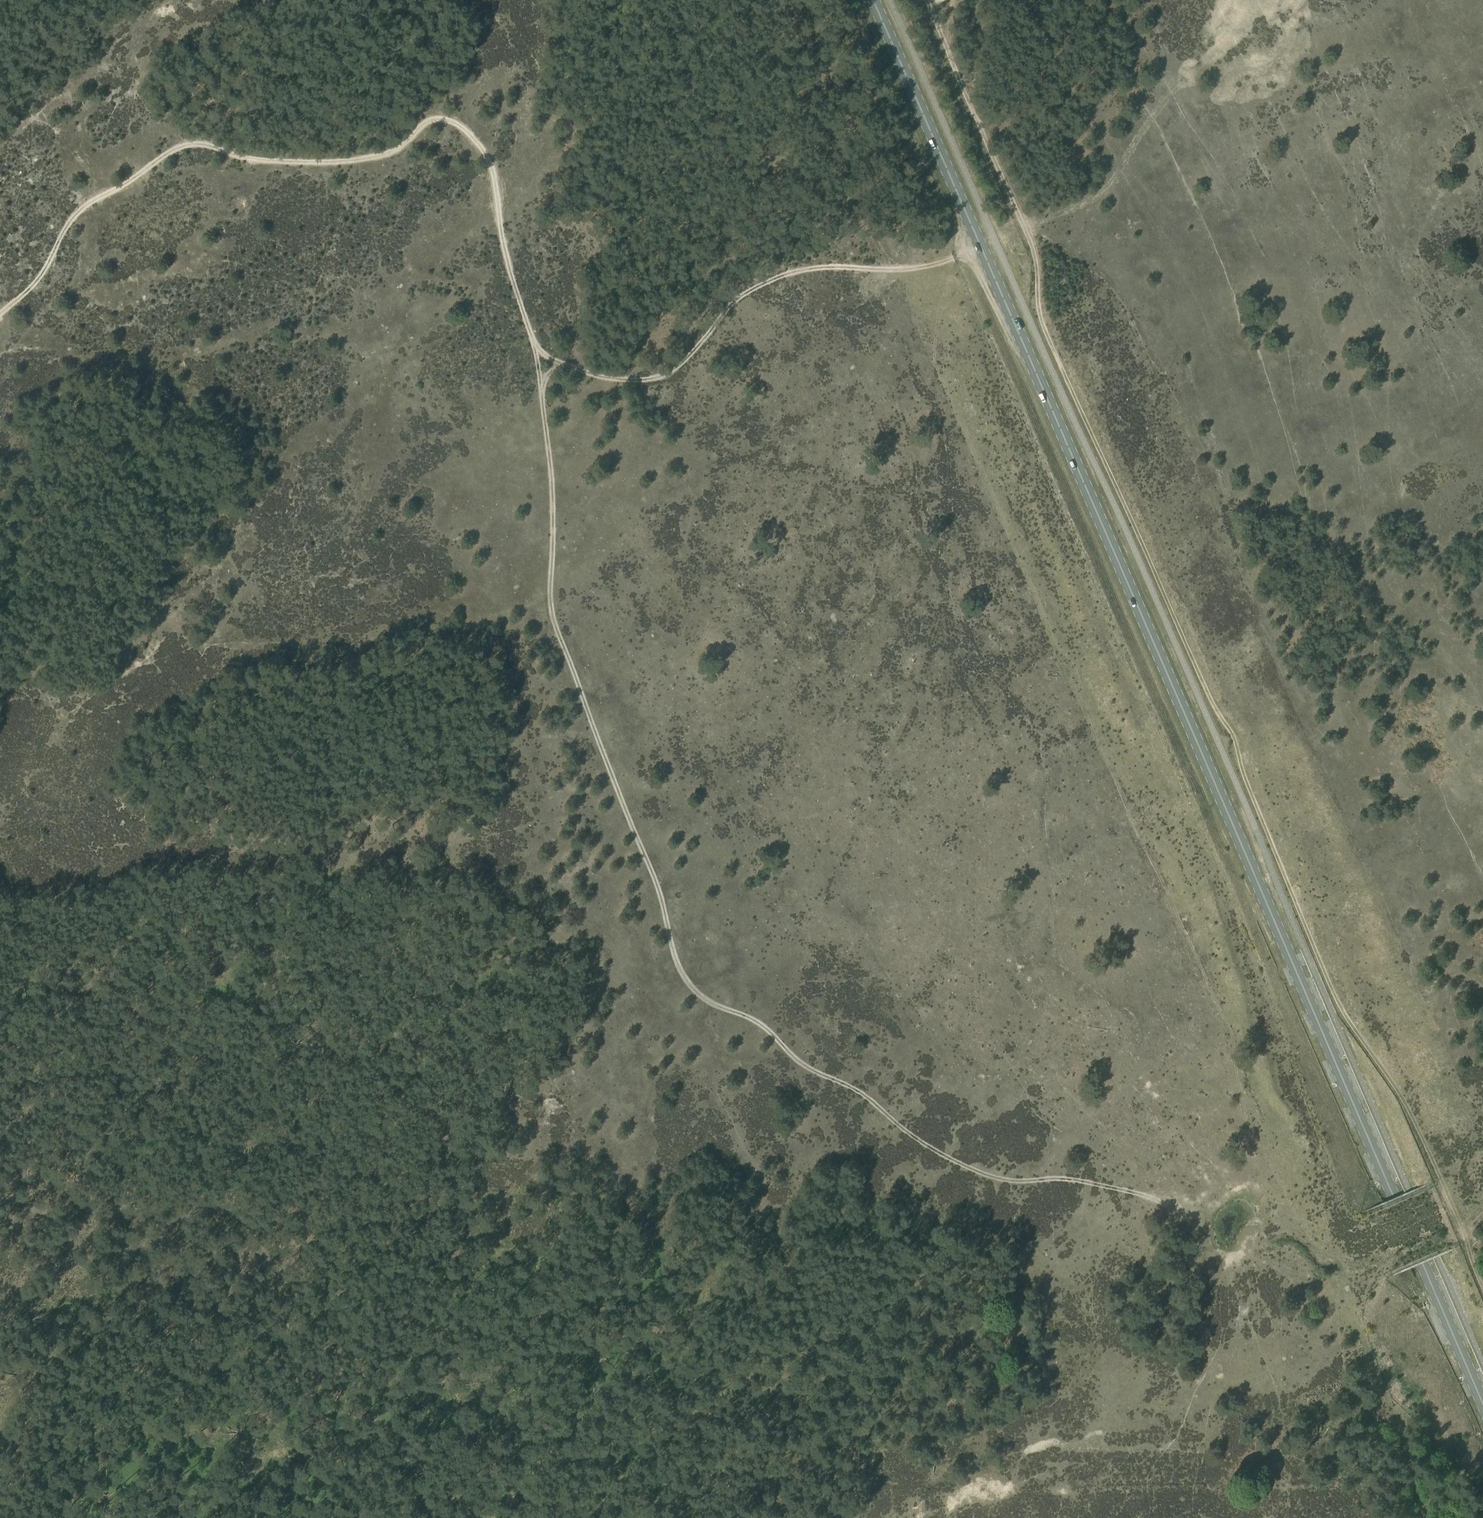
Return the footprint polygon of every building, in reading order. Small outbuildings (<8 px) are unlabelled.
[(1046,403),(1041,405),(1046,416),(1051,414),(1046,403)]
